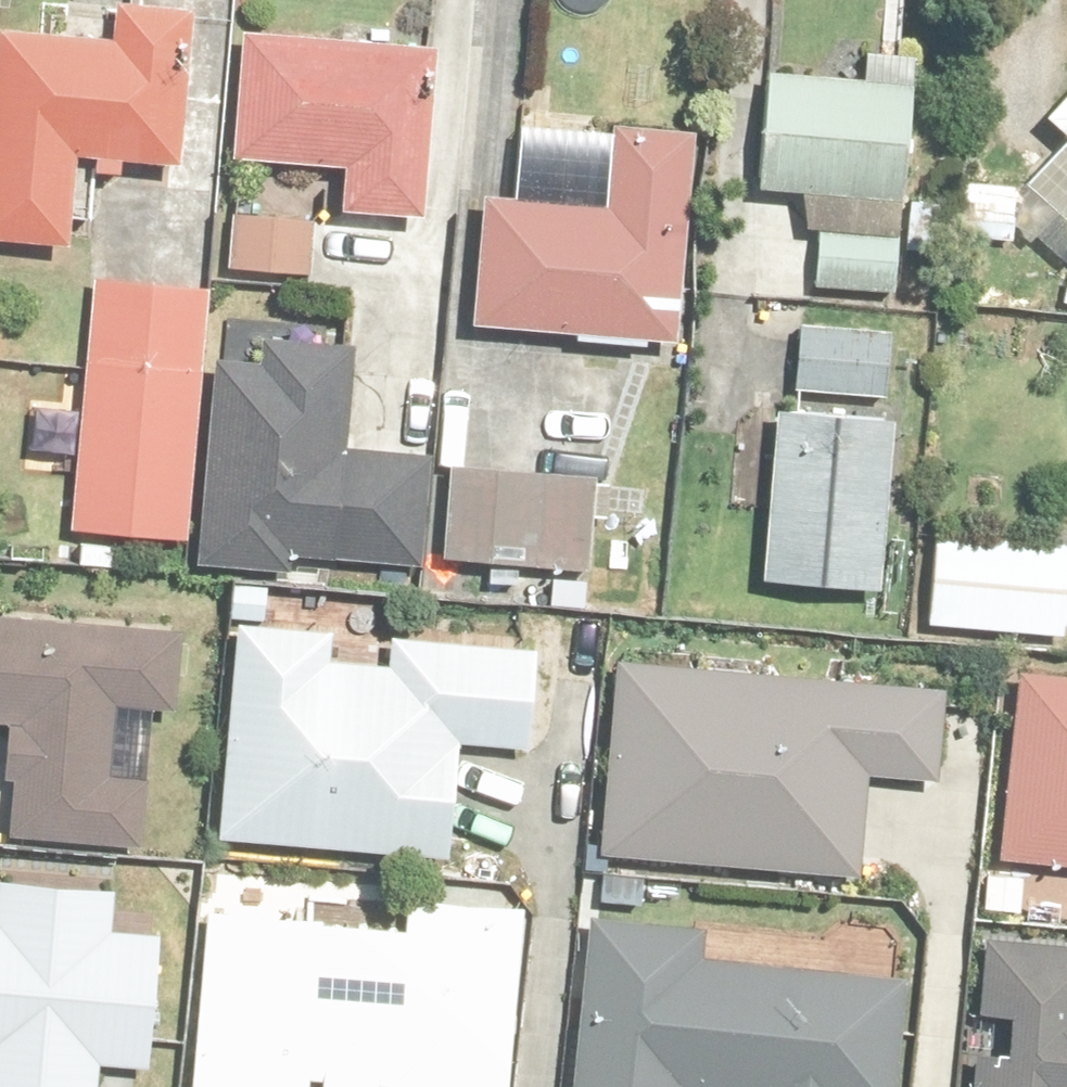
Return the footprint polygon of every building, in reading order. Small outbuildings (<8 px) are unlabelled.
[(0,84),(0,293),(13,294),(19,194),(52,196),(52,200),(115,203),(124,51),(61,47),(58,91),(26,89),(26,85),(0,84)] [(1066,241),(1010,295),(1066,352),(1066,54),(973,154),(1066,241)] [(169,204),(281,211),(278,262),(363,267),(366,216),(374,85),(176,73),(169,204)] [(696,230),(744,234),(747,333),(844,330),(842,240),(844,240),(852,124),(704,115),(696,230)] [(534,170),(531,247),(421,240),(413,374),(625,388),(633,253),(627,253),(630,173),(534,170)] [(146,324),(22,316),(4,571),(128,579),(146,324)] [(365,498),(279,496),(286,372),(153,364),(138,608),(264,615),(264,616),(363,618),(365,498)] [(837,462),(710,454),(699,623),(825,631),(837,462)] [(1051,588),(1066,590),(1066,460),(1051,588)] [(525,511),(377,508),(375,608),(523,611),(525,511)] [(1019,590),(870,579),(863,674),(1012,685),(1019,590)] [(393,905),(398,787),(475,791),(479,693),(402,689),(404,663),(167,652),(156,894),(393,905)] [(80,877),(84,790),(109,792),(119,674),(0,664),(0,873),(80,877)] [(913,737),(561,701),(541,900),(892,944),(913,737)] [(962,708),(943,905),(1066,917),(1066,718),(962,708)] [(53,960),(55,929),(0,925),(0,1086),(107,1086),(114,963),(53,960)] [(145,954),(136,1086),(467,1086),(478,946),(356,937),(355,964),(246,957),(246,961),(145,954)] [(519,971),(508,1086),(844,1086),(849,1016),(646,1003),(648,983),(519,971)] [(922,991),(919,1086),(1066,1086),(1066,997),(922,991)]
